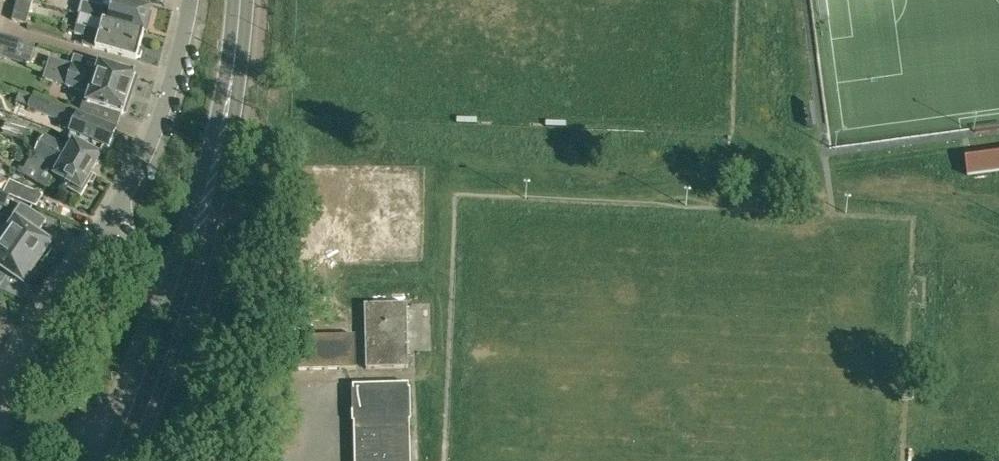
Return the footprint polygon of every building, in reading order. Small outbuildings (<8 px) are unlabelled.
[(30,15),(33,1),(30,0),(17,0),(14,10),(30,15)] [(101,22),(106,23),(106,22),(144,32),(146,21),(149,20),(150,15),(148,12),(149,8),(118,0),(113,0),(110,10),(83,2),(80,14),(102,20),(101,22)] [(30,15),(14,10),(12,20),(27,24),(30,15)] [(140,46),(144,32),(106,22),(106,23),(101,22),(99,31),(98,34),(140,46)] [(139,48),(140,46),(98,34),(99,31),(77,25),(74,34),(86,37),(83,45),(136,59),(137,57),(139,57),(141,51),(139,48)] [(11,40),(0,36),(0,57),(29,65),(34,47),(11,40)] [(49,58),(45,73),(68,79),(69,75),(129,93),(131,86),(133,87),(136,77),(134,76),(135,74),(99,63),(74,55),(71,65),(49,58)] [(126,103),(129,93),(69,75),(68,79),(45,73),(43,79),(89,94),(86,103),(83,102),(80,112),(101,120),(105,108),(123,115),(123,113),(125,113),(128,103),(126,103)] [(78,111),(77,115),(32,97),(28,107),(72,125),(69,132),(108,147),(115,129),(114,128),(115,126),(101,120),(80,112),(78,111)] [(2,133),(28,141),(31,129),(5,122),(2,133)] [(44,136),(38,146),(91,173),(96,165),(98,165),(101,160),(100,158),(101,156),(73,140),(68,149),(44,136)] [(93,174),(91,173),(38,146),(34,155),(57,168),(53,175),(68,183),(65,188),(80,197),(93,174)] [(965,161),(967,176),(998,172),(998,156),(965,161)] [(10,181),(3,193),(36,207),(43,195),(10,181)] [(4,208),(9,196),(0,192),(0,206),(4,208)] [(0,233),(0,238),(37,264),(39,261),(42,263),(51,250),(48,247),(51,244),(37,234),(46,221),(27,207),(20,205),(0,233)] [(37,264),(0,238),(0,285),(1,286),(9,274),(23,284),(25,280),(28,283),(38,269),(35,267),(37,264)] [(409,368),(407,304),(365,305),(366,369),(409,368)] [(280,371),(357,369),(356,336),(309,337),(279,337),(280,371)] [(354,422),(355,460),(411,459),(410,421),(413,421),(412,389),(409,389),(409,384),(353,385),(353,390),(350,390),(351,422),(354,422)]
